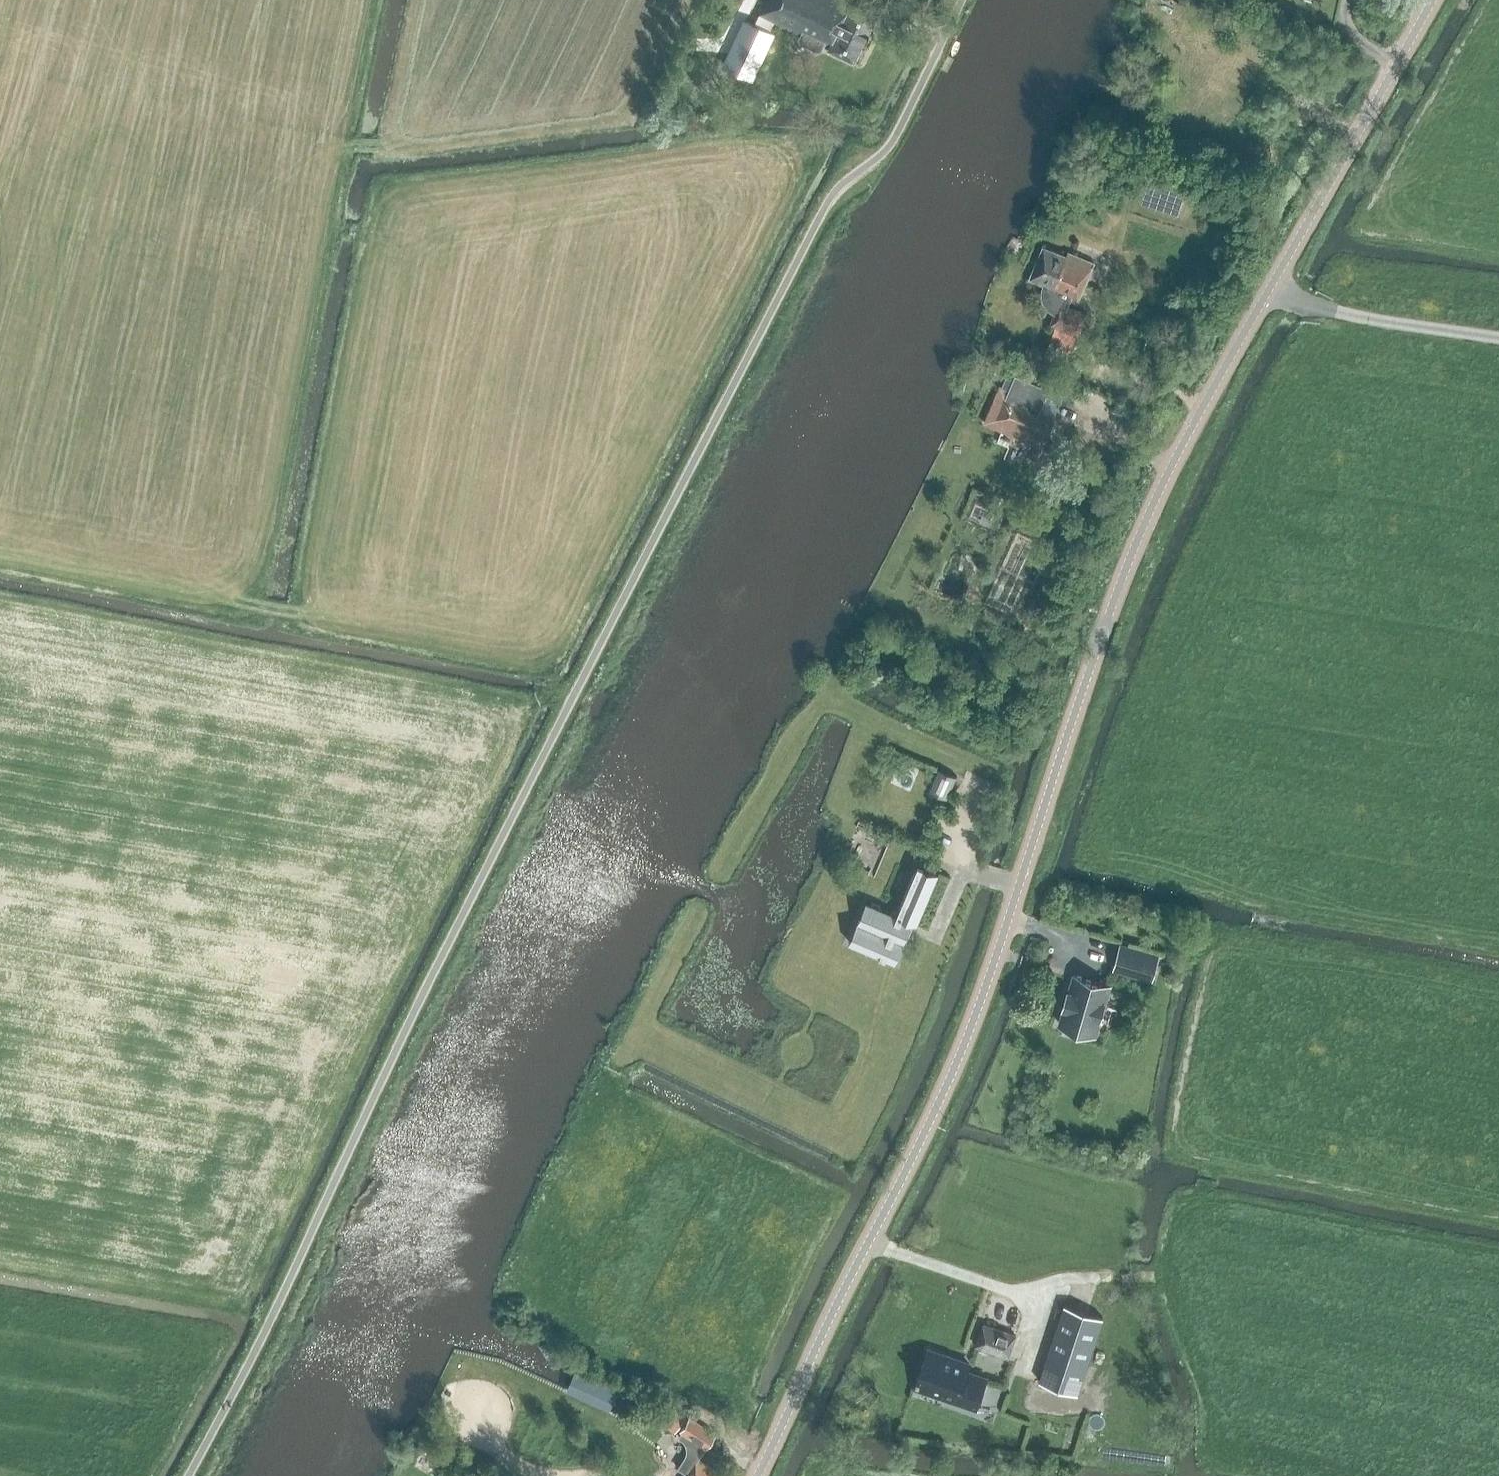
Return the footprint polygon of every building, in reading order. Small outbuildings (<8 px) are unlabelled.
[(824,46),(854,61),(877,15),(851,2),(850,3),(844,0),(766,0),(754,25),(745,21),(724,66),(752,79),(773,34),(769,32),(773,22),(801,35),(799,39),(801,42),(817,50),(820,49),(822,45),(824,46)] [(1044,284),(1044,286),(1043,287),(1043,289),(1042,292),(1042,294),(1042,297),(1043,299),(1044,302),(1045,304),(1047,306),(1048,308),(1050,310),(1052,311),(1055,312),(1061,315),(1065,305),(1067,306),(1070,299),(1077,301),(1092,263),(1067,253),(1066,256),(1043,247),(1030,278),(1044,284)] [(1065,305),(1061,315),(1055,328),(1077,337),(1087,314),(1067,306),(1065,305)] [(1008,389),(1004,396),(1014,400),(1039,412),(1049,389),(1014,374),(1008,389)] [(1007,472),(1023,479),(1044,431),(997,411),(979,451),(995,458),(1001,445),(1016,451),(1007,472)] [(947,799),(957,777),(938,769),(928,791),(947,799)] [(911,923),(912,921),(917,923),(938,873),(935,871),(936,869),(926,865),(925,867),(918,864),(896,915),(866,902),(848,943),(895,962),(898,954),(900,955),(905,943),(903,943),(904,941),(902,940),(910,922),(911,923)] [(1120,946),(1113,969),(1152,980),(1158,957),(1120,946)] [(1065,1008),(1060,1025),(1095,1035),(1110,986),(1074,975),(1069,992),(1068,991),(1063,1007),(1065,1008)] [(1036,1383),(1076,1396),(1102,1320),(1061,1306),(1036,1383)] [(981,1323),(974,1343),(1007,1354),(1013,1334),(981,1323)] [(914,1386),(976,1408),(985,1379),(966,1373),(969,1365),(927,1350),(918,1375),(917,1375),(916,1378),(917,1379),(914,1386)] [(684,1416),(664,1402),(653,1419),(673,1432),(684,1416)] [(686,1456),(679,1467),(687,1473),(685,1475),(715,1475),(717,1472),(697,1459),(704,1447),(705,1447),(713,1433),(688,1417),(679,1431),(682,1432),(678,1438),(683,1441),(686,1443),(688,1448),(688,1452),(686,1456)]
